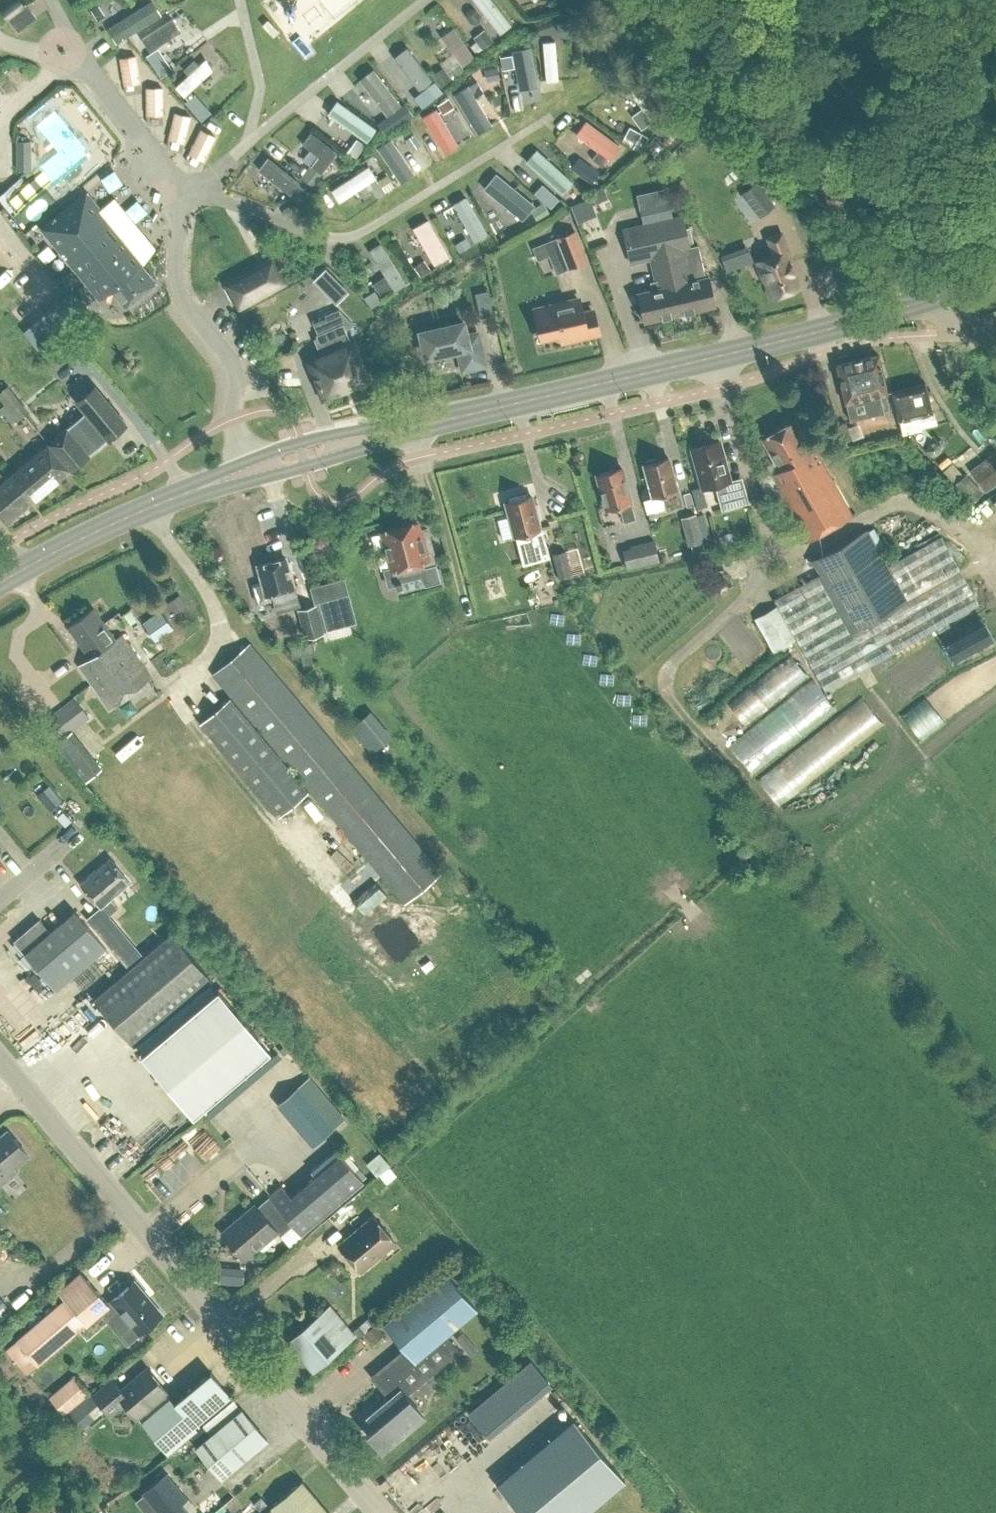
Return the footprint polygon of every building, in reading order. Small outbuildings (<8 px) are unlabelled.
[(0,9),(0,10),(7,19),(25,5),(21,0),(12,0),(0,9)] [(509,22),(492,0),(476,0),(498,30),(509,22)] [(115,44),(160,16),(151,1),(106,29),(115,44)] [(97,3),(89,8),(95,19),(104,14),(97,3)] [(570,21),(556,22),(556,30),(564,36),(571,35),(570,21)] [(462,67),(475,59),(453,28),(441,36),(462,67)] [(539,35),(538,29),(528,29),(529,40),(535,40),(539,35)] [(492,39),(486,32),(475,40),(469,45),(475,52),(492,40),(492,39)] [(212,71),(205,59),(198,65),(193,59),(182,69),(187,75),(174,87),(183,97),(212,71)] [(434,76),(438,83),(440,86),(451,78),(450,77),(446,71),(444,69),(434,76)] [(393,98),(405,89),(392,71),(380,79),(393,98)] [(475,132),(490,123),(468,86),(453,95),(475,132)] [(453,104),(448,96),(436,103),(441,111),(453,104)] [(336,100),(327,113),(366,141),(376,128),(336,100)] [(443,152),(456,144),(436,109),(423,117),(443,152)] [(610,160),(619,147),(586,122),(576,135),(610,160)] [(413,132),(404,138),(412,149),(421,143),(413,132)] [(313,186),(338,154),(310,133),(302,143),(320,157),(303,178),(313,186)] [(365,143),(356,137),(346,151),(355,157),(365,143)] [(17,140),(17,169),(29,168),(29,140),(17,140)] [(561,192),(572,181),(536,148),(525,160),(561,192)] [(268,156),(258,168),(289,193),(299,181),(268,156)] [(531,210),(535,206),(534,206),(495,175),(483,190),(522,221),(531,210)] [(740,193),(759,216),(773,205),(754,182),(740,193)] [(298,204),(308,191),(299,185),(289,198),(298,204)] [(592,191),(593,194),(596,202),(608,197),(603,186),(592,191)] [(140,264),(142,262),(130,246),(131,245),(145,233),(113,195),(98,207),(86,192),(41,229),(99,298),(110,289),(125,307),(156,282),(140,264)] [(557,200),(548,192),(542,199),(543,201),(550,207),(557,200)] [(475,242),(487,235),(465,198),(453,205),(475,242)] [(644,322),(716,305),(709,275),(704,276),(697,245),(688,246),(681,214),(672,216),(668,198),(638,205),(642,223),(621,227),(629,263),(648,259),(653,280),(649,281),(651,288),(637,291),(644,322)] [(543,201),(534,206),(535,206),(531,210),(537,220),(550,213),(543,201)] [(434,266),(449,258),(427,221),(413,229),(434,266)] [(556,237),(568,268),(587,261),(575,229),(556,237)] [(463,231),(451,239),(458,252),(471,245),(463,231)] [(799,286),(790,262),(794,260),(783,231),(767,236),(775,256),(758,261),(764,279),(768,278),(773,294),(799,286)] [(543,242),(532,246),(537,258),(537,260),(548,255),(555,273),(568,268),(556,237),(543,242)] [(369,252),(384,275),(373,282),(381,296),(393,289),(395,292),(406,285),(380,244),(369,252)] [(430,269),(423,258),(412,265),(420,276),(430,269)] [(258,265),(236,277),(249,300),(271,288),(258,265)] [(78,279),(70,270),(60,278),(68,287),(78,279)] [(381,299),(374,288),(363,296),(370,306),(381,299)] [(480,316),(492,313),(487,289),(474,292),(480,316)] [(581,312),(578,298),(535,308),(541,333),(560,329),(562,340),(597,331),(592,310),(581,312)] [(320,353),(305,359),(322,400),(371,380),(354,339),(349,341),(344,327),(353,324),(338,309),(311,319),(317,334),(316,334),(317,336),(313,338),(320,353)] [(466,335),(463,321),(420,331),(426,355),(458,348),(463,368),(484,363),(477,332),(466,335)] [(851,419),(883,411),(879,394),(887,392),(878,354),(837,364),(851,419)] [(932,410),(929,400),(925,381),(891,389),(898,419),(932,410)] [(68,426),(90,453),(126,424),(96,386),(77,402),(85,412),(68,426)] [(3,402),(18,419),(28,410),(13,393),(3,402)] [(838,423),(844,440),(851,437),(847,426),(844,420),(838,423)] [(779,483),(774,485),(805,541),(850,515),(813,450),(809,452),(791,421),(773,431),(772,428),(764,432),(766,435),(762,438),(778,468),(772,471),(779,483)] [(48,442),(70,469),(90,453),(68,426),(48,442)] [(931,438),(925,439),(923,445),(928,450),(934,449),(936,442),(931,438)] [(721,509),(747,501),(742,481),(730,484),(719,440),(690,447),(701,488),(714,484),(721,509)] [(11,472),(21,485),(13,491),(25,505),(70,469),(48,442),(11,472)] [(970,502),(971,501),(980,492),(982,490),(965,471),(962,473),(952,461),(957,456),(947,445),(932,458),(970,502)] [(984,490),(995,482),(995,451),(995,450),(969,468),(984,490)] [(659,458),(656,454),(651,457),(647,462),(642,464),(652,497),(665,493),(669,509),(684,502),(676,475),(673,476),(668,456),(659,458)] [(632,501),(623,467),(623,466),(595,474),(605,508),(618,505),(623,521),(635,518),(631,502),(632,501)] [(25,505),(13,491),(21,485),(11,472),(4,477),(0,473),(0,512),(7,521),(25,505)] [(515,533),(523,563),(549,556),(539,517),(538,518),(532,495),(522,498),(520,496),(517,494),(515,494),(512,494),(509,497),(508,502),(504,502),(512,534),(515,533)] [(680,516),(688,544),(702,540),(694,512),(680,516)] [(381,532),(390,566),(382,568),(386,584),(395,582),(419,576),(424,584),(440,580),(435,563),(437,562),(433,545),(427,526),(419,528),(418,524),(417,522),(381,532)] [(939,534),(906,553),(888,563),(868,527),(811,560),(809,560),(817,575),(773,598),(776,604),(795,637),(824,689),(978,602),(939,534)] [(631,553),(634,565),(658,559),(654,540),(630,545),(631,553)] [(552,553),(558,576),(571,573),(564,550),(552,553)] [(623,555),(626,567),(634,565),(631,553),(623,555)] [(708,561),(710,575),(723,573),(720,558),(708,561)] [(252,584),(257,602),(273,598),(276,610),(298,604),(295,592),(291,575),(287,559),(261,565),(265,581),(252,584)] [(314,601),(315,603),(323,628),(323,630),(324,629),(349,622),(355,621),(348,592),(314,601)] [(297,609),(305,637),(323,631),(322,628),(318,629),(312,604),(297,609)] [(773,650),(795,637),(776,604),(761,613),(754,617),(773,650)] [(109,706),(151,675),(120,633),(113,638),(91,608),(69,623),(91,654),(79,663),(109,706)] [(158,608),(142,621),(156,639),(172,626),(158,608)] [(290,644),(292,655),(315,651),(312,640),(290,644)] [(442,870),(250,641),(212,673),(404,902),(442,870)] [(75,697),(40,722),(53,740),(87,715),(75,697)] [(307,790),(229,697),(199,723),(277,815),(307,790)] [(101,768),(91,754),(74,767),(85,781),(101,768)] [(62,798),(48,782),(37,793),(50,808),(62,798)] [(266,824),(261,818),(252,825),(257,831),(266,824)] [(79,884),(98,907),(99,906),(107,915),(116,907),(108,898),(127,882),(108,859),(79,884)] [(74,909),(49,930),(39,918),(27,928),(27,929),(0,952),(0,977),(3,980),(2,981),(8,989),(36,966),(56,989),(106,947),(74,909)] [(93,927),(116,954),(129,942),(106,916),(93,927)] [(133,1045),(211,978),(171,931),(93,998),(133,1045)] [(242,1115),(250,1109),(235,1091),(228,1097),(242,1115)] [(7,1129),(0,1135),(0,1182),(15,1169),(12,1166),(27,1153),(7,1129)] [(301,1234),(364,1181),(340,1152),(291,1195),(281,1183),(268,1195),(269,1196),(257,1207),(255,1204),(222,1232),(244,1258),(276,1231),(280,1235),(293,1224),(301,1234)] [(393,1239),(375,1217),(360,1229),(358,1227),(339,1244),(360,1270),(380,1253),(379,1251),(393,1239)] [(445,1334),(477,1308),(446,1271),(384,1323),(410,1354),(378,1380),(391,1395),(367,1415),(375,1424),(366,1432),(382,1450),(424,1415),(405,1393),(458,1349),(445,1334)] [(37,1364),(86,1322),(108,1304),(86,1279),(65,1297),(16,1339),(37,1364)] [(138,1332),(162,1312),(135,1280),(111,1300),(138,1332)] [(356,1334),(352,1329),(330,1303),(287,1339),(313,1370),(356,1334)] [(383,1332),(375,1322),(364,1331),(372,1341),(383,1332)] [(470,1354),(476,1349),(461,1331),(455,1336),(470,1354)] [(67,1411),(77,1424),(80,1427),(93,1416),(91,1413),(101,1404),(104,1407),(109,1414),(121,1404),(127,1404),(136,1416),(167,1390),(147,1367),(121,1389),(112,1378),(93,1394),(90,1391),(79,1400),(67,1411)] [(140,1421),(141,1421),(167,1453),(191,1434),(197,1429),(196,1428),(194,1426),(231,1395),(210,1371),(174,1401),(170,1397),(169,1396),(140,1421)] [(87,1391),(78,1380),(53,1400),(63,1411),(87,1391)] [(510,1512),(587,1512),(625,1480),(558,1403),(476,1473),(510,1512)] [(221,1477),(267,1438),(241,1407),(210,1434),(198,1443),(195,1446),(221,1477)] [(197,1429),(191,1434),(198,1443),(210,1434),(202,1424),(201,1423),(196,1428),(197,1429)] [(135,1499),(146,1512),(187,1512),(190,1511),(182,1501),(187,1497),(165,1471),(141,1491),(142,1494),(135,1499)] [(301,1479),(270,1505),(272,1507),(265,1512),(330,1512),(301,1479)] [(40,1500),(24,1512),(51,1512),(40,1500)]
